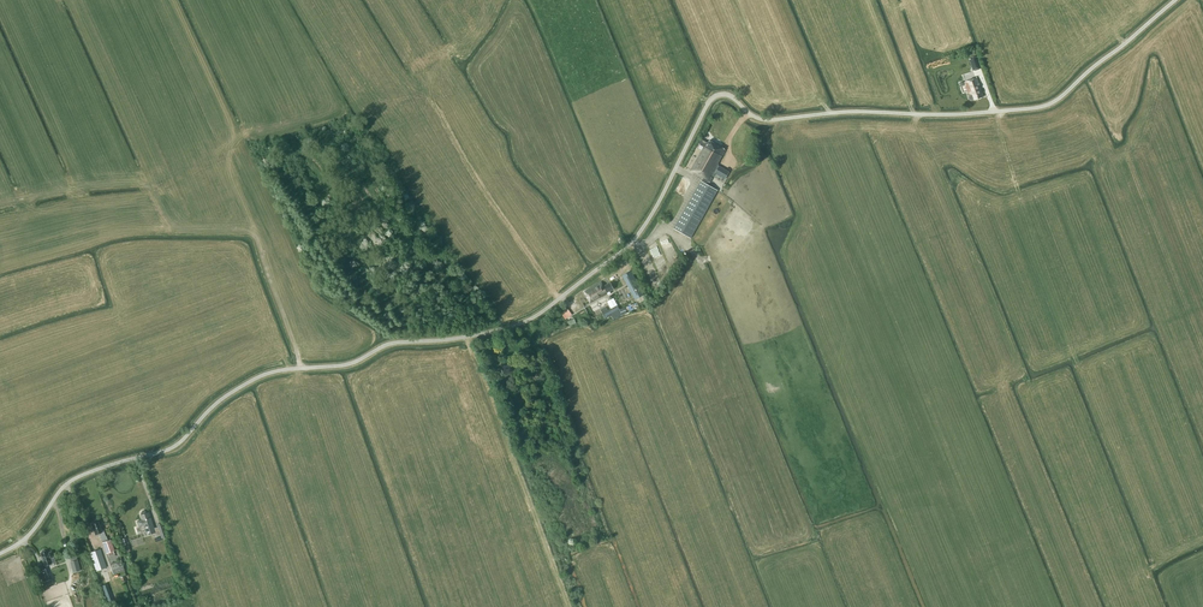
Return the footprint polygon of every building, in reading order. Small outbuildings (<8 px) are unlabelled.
[(973,71),(981,68),(977,57),(969,59),(973,71)] [(972,95),(971,95),(970,96),(969,97),(969,99),(971,99),(972,99),(973,99),(974,100),(983,96),(977,78),(965,82),(969,93),(971,92),(972,95)] [(704,146),(690,170),(704,178),(702,181),(701,181),(687,206),(674,228),(690,238),(709,206),(717,190),(709,185),(706,184),(710,176),(711,175),(717,165),(725,149),(724,149),(709,140),(707,142),(701,139),(699,143),(700,144),(704,146)] [(720,167),(717,165),(711,175),(713,176),(715,173),(725,179),(729,172),(725,169),(720,167)] [(682,178),(677,191),(684,194),(689,180),(682,178)] [(644,294),(631,271),(623,276),(635,299),(644,294)] [(601,282),(585,291),(587,295),(586,295),(590,303),(603,295),(604,296),(608,294),(611,293),(610,291),(614,289),(611,282),(603,286),(601,282)] [(615,306),(608,310),(610,314),(620,309),(617,305),(615,306)] [(611,316),(610,314),(608,310),(606,307),(601,310),(605,319),(611,316)] [(572,315),(568,309),(562,313),(566,319),(572,315)] [(144,511),(142,511),(141,512),(141,513),(141,514),(140,515),(142,519),(137,521),(139,527),(144,525),(147,535),(154,532),(155,536),(161,535),(162,538),(166,536),(162,523),(157,524),(158,527),(154,528),(150,517),(148,517),(147,513),(146,513),(145,512),(145,511),(144,511)] [(107,539),(106,536),(103,530),(102,530),(98,522),(91,524),(95,534),(99,533),(101,538),(102,541),(107,539)] [(127,537),(120,539),(122,545),(128,544),(127,537)] [(102,542),(106,553),(115,550),(111,540),(102,542)] [(90,552),(96,571),(106,568),(100,549),(90,552)] [(42,551),(41,552),(42,553),(41,553),(42,557),(42,558),(45,566),(45,567),(47,566),(46,565),(56,561),(54,556),(54,557),(52,552),(50,551),(47,553),(47,551),(46,551),(45,550),(44,550),(42,551)] [(72,561),(75,571),(81,570),(78,559),(72,561)] [(110,565),(113,574),(125,570),(121,561),(110,565)] [(44,581),(50,580),(46,568),(40,570),(44,582),(44,581)]
